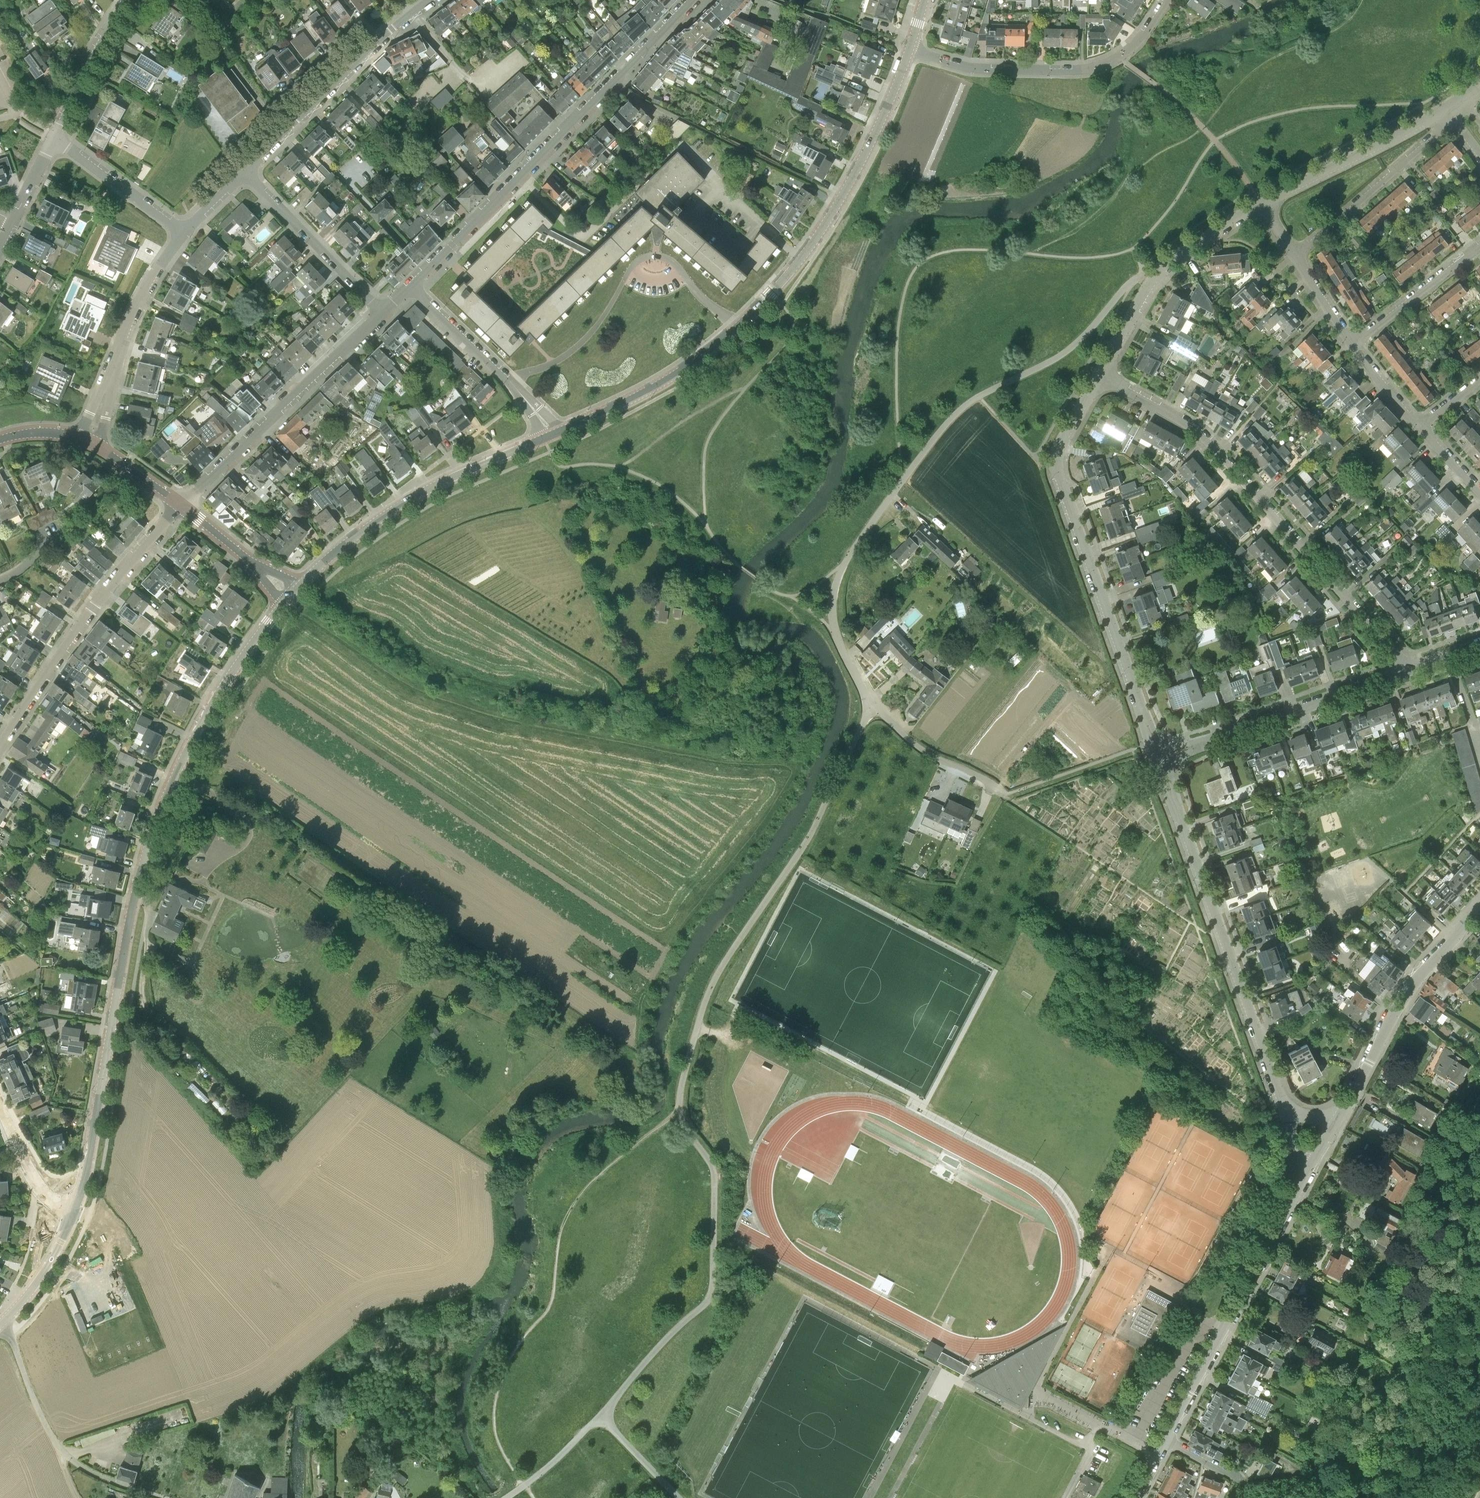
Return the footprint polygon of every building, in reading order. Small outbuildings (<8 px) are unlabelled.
[(151,27),(162,35),(170,23),(172,25),(176,19),(180,21),(189,9),(177,0),(174,0),(170,5),(168,4),(151,27)] [(345,0),(329,0),(333,6),(328,10),(340,26),(350,18),(343,8),(348,4),(345,0)] [(348,4),(352,9),(356,6),(360,11),(371,2),(369,0),(345,0),(348,4)] [(469,13),(460,0),(456,0),(448,6),(459,20),(469,13)] [(469,13),(470,12),(471,14),(477,10),(476,8),(479,6),(474,0),(460,0),(469,13)] [(562,7),(565,11),(573,4),(570,0),(562,7)] [(578,11),(588,3),(584,0),(575,8),(578,11)] [(668,9),(659,0),(643,0),(647,5),(659,18),(660,18),(659,18),(668,9)] [(676,0),(659,0),(668,9),(676,0)] [(732,19),(738,14),(732,9),(729,12),(725,7),(718,0),(715,3),(709,8),(723,22),(729,16),(732,19)] [(738,14),(751,0),(750,0),(718,0),(725,7),(729,12),(732,9),(738,14)] [(872,0),(869,0),(864,13),(891,22),(895,7),(872,0)] [(996,13),(996,0),(989,0),(985,12),(996,13)] [(1130,0),(1112,0),(1121,6),(1117,12),(1129,20),(1139,6),(1130,0)] [(1247,7),(1243,5),(1244,4),(1239,0),(1209,0),(1189,0),(1186,4),(1205,18),(1215,5),(1217,1),(1238,14),(1240,10),(1243,13),(1247,7)] [(948,13),(966,18),(968,18),(971,7),(952,1),(948,13)] [(650,28),(659,18),(647,5),(638,14),(650,28)] [(42,12),(45,17),(60,36),(69,29),(64,23),(67,21),(57,8),(53,11),(50,6),(42,12)] [(438,13),(453,32),(456,30),(455,28),(462,23),(459,20),(448,6),(438,13)] [(719,26),(723,22),(709,8),(709,9),(708,9),(706,9),(703,11),(704,13),(704,14),(702,16),(718,31),(721,28),(719,26)] [(548,26),(555,21),(552,16),(553,15),(550,12),(545,15),(548,19),(541,24),(543,26),(546,24),(548,26)] [(448,36),(453,32),(438,13),(428,21),(432,26),(439,36),(440,36),(441,35),(442,37),(447,34),(448,36)] [(634,43),(617,22),(609,13),(608,19),(608,20),(604,24),(626,51),(634,43)] [(634,43),(650,28),(638,14),(637,13),(631,18),(627,13),(617,22),(634,43)] [(945,24),(964,30),(966,22),(965,22),(966,18),(948,13),(945,24)] [(747,18),(738,14),(732,19),(730,23),(762,41),(760,44),(762,45),(758,56),(755,62),(748,75),(798,99),(799,95),(812,64),(813,61),(828,23),(812,16),(786,81),(780,78),(781,76),(767,71),(777,46),(771,44),(777,30),(747,18)] [(1085,22),(1085,14),(1077,14),(1076,28),(1085,28),(1085,22)] [(1085,22),(1104,22),(1104,14),(1085,14),(1085,22)] [(719,33),(718,31),(702,16),(699,19),(698,18),(696,18),(694,21),(694,23),(695,23),(689,29),(705,44),(709,39),(712,40),(719,33)] [(50,43),(60,36),(45,17),(33,26),(42,39),(45,37),(50,43)] [(304,24),(317,40),(321,37),(325,42),(336,34),(324,18),(315,24),(311,19),(304,24)] [(879,25),(863,19),(861,26),(877,32),(879,25)] [(1103,32),(1089,32),(1088,43),(1105,44),(1106,44),(1112,41),(1112,40),(1121,27),(1111,21),(1103,32)] [(1005,24),(1005,28),(1004,44),(1004,45),(1023,45),(1023,33),(1033,34),(1033,22),(1027,22),(1027,25),(1005,24)] [(1060,45),(1060,29),(1060,22),(1056,22),(1056,29),(1045,28),(1044,45),(1060,45)] [(312,44),(317,40),(304,24),(296,30),(300,35),(292,41),(305,57),(315,49),(312,44)] [(618,59),(626,51),(604,24),(596,32),(602,39),(618,59)] [(964,30),(945,24),(940,38),(942,38),(941,40),(948,42),(948,40),(958,43),(960,36),(964,37),(966,30),(964,30)] [(995,44),(1004,44),(1005,28),(1005,24),(982,24),(980,28),(978,34),(976,41),(986,41),(986,45),(995,45),(995,44)] [(697,52),(705,44),(689,29),(685,29),(680,34),(681,35),(680,36),(692,50),(695,51),(697,52)] [(840,37),(855,43),(858,35),(844,29),(840,37)] [(1077,29),(1061,29),(1060,29),(1060,45),(1064,45),(1064,47),(1068,47),(1068,45),(1076,46),(1077,29)] [(410,37),(418,54),(424,51),(430,58),(437,52),(421,35),(419,37),(415,32),(411,35),(412,37),(410,37)] [(978,34),(971,32),(969,39),(967,46),(974,48),(976,41),(978,34)] [(692,58),(695,51),(692,50),(680,36),(677,38),(674,35),(667,41),(681,52),(689,56),(692,58)] [(421,60),(418,54),(410,37),(399,42),(408,61),(413,58),(415,62),(421,60)] [(505,52),(511,47),(516,43),(511,38),(506,42),(503,38),(498,43),(505,52)] [(611,66),(618,59),(602,39),(594,47),(592,45),(591,45),(611,66)] [(692,58),(689,56),(681,52),(667,41),(660,49),(675,62),(687,67),(692,58)] [(409,63),(408,61),(399,42),(387,48),(396,68),(402,65),(403,65),(409,63)] [(857,59),(876,66),(881,53),(863,46),(857,44),(855,49),(852,56),(857,59)] [(603,74),(611,66),(591,45),(584,52),(583,51),(582,51),(581,51),(603,74)] [(267,52),(281,71),(286,68),(290,73),(300,65),(286,46),(277,52),(275,49),(272,49),(267,52)] [(687,68),(687,67),(675,62),(660,49),(653,57),(668,70),(678,75),(683,78),(685,74),(688,68),(687,68)] [(36,50),(25,58),(31,67),(29,68),(37,79),(45,73),(44,71),(49,68),(36,50)] [(596,81),(603,74),(581,51),(580,51),(579,51),(579,52),(578,52),(577,53),(576,54),(576,55),(576,56),(575,57),(575,58),(575,59),(578,62),(596,81)] [(276,75),(281,71),(267,52),(269,55),(257,64),(255,66),(255,69),(256,71),(269,88),(280,81),(276,75)] [(132,62),(123,77),(147,92),(156,77),(159,79),(165,68),(142,53),(135,63),(132,62)] [(438,59),(442,65),(447,62),(443,56),(438,59)] [(675,81),(676,78),(678,75),(668,70),(653,57),(646,66),(661,78),(665,81),(672,85),(673,84),(674,81),(675,81)] [(876,66),(857,59),(854,66),(852,65),(850,71),(868,78),(870,73),(872,75),(876,66)] [(755,62),(746,60),(740,72),(748,75),(755,62)] [(588,89),(596,81),(578,62),(570,70),(574,75),(588,89)] [(833,72),(843,76),(847,68),(836,64),(835,68),(833,72)] [(656,92),(665,81),(661,78),(646,66),(632,83),(645,94),(651,87),(656,92)] [(221,69),(199,85),(227,122),(229,120),(239,134),(264,115),(254,102),(256,100),(232,69),(225,74),(221,69)] [(833,72),(825,69),(822,76),(840,84),(843,76),(833,72)] [(525,148),(541,133),(554,120),(539,105),(533,111),(526,118),(515,129),(510,124),(515,119),(507,111),(534,87),(521,73),(486,104),(499,118),(525,148)] [(364,82),(377,95),(380,98),(387,91),(394,98),(399,93),(382,75),(378,79),(373,74),(364,82)] [(580,96),(588,89),(574,75),(567,82),(580,96)] [(571,105),(580,96),(567,82),(562,76),(557,80),(555,78),(551,82),(556,88),(571,105)] [(571,105),(556,88),(552,91),(542,80),(534,87),(548,101),(561,115),(571,105)] [(368,103),(377,95),(364,82),(356,91),(368,103)] [(845,85),(837,104),(857,112),(864,94),(852,89),(852,88),(845,85)] [(446,88),(431,102),(439,110),(454,97),(446,88)] [(102,115),(119,123),(131,100),(115,91),(102,115)] [(827,117),(825,116),(826,115),(823,114),(822,114),(820,113),(824,106),(811,100),(799,95),(798,99),(795,106),(806,111),(816,116),(814,120),(819,122),(818,123),(833,130),(829,138),(841,144),(847,130),(840,127),(841,124),(827,117)] [(338,108),(350,121),(360,111),(348,98),(338,108)] [(619,111),(641,133),(642,134),(649,128),(647,126),(652,121),(641,108),(638,110),(629,101),(619,111)] [(374,118),(379,113),(369,104),(365,109),(371,115),(374,118)] [(345,125),(350,121),(338,108),(328,117),(334,123),(340,130),(342,128),(343,129),(346,127),(345,125)] [(637,137),(641,133),(619,111),(610,120),(626,136),(631,131),(637,137)] [(119,123),(102,115),(88,141),(104,150),(119,123)] [(380,124),(374,118),(371,115),(366,120),(375,129),(380,124)] [(334,123),(328,117),(324,121),(330,127),(334,123)] [(674,124),(682,133),(683,132),(690,126),(678,120),(674,124)] [(508,167),(507,166),(493,152),(499,147),(494,143),(484,132),(485,131),(476,122),(462,135),(465,139),(466,141),(466,145),(469,150),(497,178),(508,167)] [(674,124),(669,128),(678,137),(683,133),(674,124)] [(310,134),(323,148),(333,139),(320,125),(310,134)] [(507,166),(512,162),(524,150),(513,137),(507,131),(501,125),(496,130),(501,136),(494,143),(499,147),(493,152),(507,166)] [(465,139),(462,135),(453,126),(437,140),(450,154),(465,140),(464,140),(465,139)] [(594,136),(609,150),(619,142),(604,126),(594,136)] [(664,133),(673,142),(678,137),(669,128),(664,133)] [(314,157),(323,148),(310,134),(301,143),(314,157)] [(824,146),(803,135),(799,143),(805,147),(801,155),(813,161),(810,168),(806,173),(813,178),(815,175),(822,179),(831,163),(824,159),(825,156),(820,153),(824,146)] [(611,152),(609,150),(594,136),(585,145),(602,162),(603,164),(608,159),(606,157),(611,152)] [(1437,156),(1449,169),(1455,163),(1451,159),(1455,156),(1458,159),(1464,155),(1460,150),(1453,142),(1437,156)] [(575,154),(587,166),(593,172),(596,175),(600,171),(597,168),(596,167),(602,162),(585,145),(575,154)] [(436,172),(448,162),(436,148),(424,160),(436,172)] [(489,186),(497,178),(469,150),(468,152),(465,154),(465,157),(468,160),(475,168),(473,170),(476,173),(475,174),(476,175),(477,174),(489,186)] [(283,161),(295,174),(305,165),(293,152),(283,161)] [(536,339),(620,258),(656,224),(664,231),(663,232),(731,291),(741,280),(743,282),(747,276),(746,275),(752,268),(757,272),(777,246),(760,232),(754,239),(757,242),(736,267),(672,211),(705,180),(678,152),(635,193),(648,206),(645,209),(642,206),(514,329),(476,292),(536,232),(542,235),(540,239),(545,242),(550,231),(549,230),(554,224),(545,216),(532,204),(466,271),(473,277),(467,283),(464,281),(449,297),(510,356),(526,340),(523,338),(529,332),(536,339)] [(582,171),(587,166),(575,154),(566,163),(579,176),(583,173),(582,171)] [(1429,177),(1432,182),(1438,177),(1435,174),(1439,170),(1442,174),(1449,169),(1437,156),(1421,169),(1429,177)] [(285,184),(295,174),(283,161),(273,171),(278,177),(285,184)] [(470,212),(478,204),(487,195),(474,181),(458,162),(448,170),(465,189),(456,197),(470,212)] [(322,165),(318,169),(326,178),(330,173),(322,165)] [(323,181),(326,178),(318,169),(312,174),(321,183),(323,181)] [(323,181),(327,186),(337,177),(332,172),(330,173),(326,178),(323,181)] [(401,191),(406,186),(396,173),(390,178),(401,191)] [(564,190),(552,177),(542,187),(558,204),(564,199),(568,203),(573,198),(565,190),(564,190)] [(421,215),(435,231),(441,225),(441,226),(456,211),(444,199),(444,200),(443,199),(451,191),(441,180),(432,189),(440,196),(427,209),(422,203),(416,209),(413,206),(421,215)] [(1391,196),(1401,209),(1417,195),(1406,182),(1391,196)] [(773,193),(803,212),(814,195),(802,187),(797,195),(784,186),(783,187),(778,185),(773,193)] [(297,196),(302,201),(312,192),(307,187),(297,196)] [(1438,203),(1444,198),(1436,189),(1430,194),(1438,203)] [(306,206),(316,217),(330,203),(319,191),(311,198),(313,200),(306,206)] [(791,229),(803,212),(773,193),(771,196),(780,202),(776,208),(780,210),(775,218),(791,229)] [(1375,209),(1387,222),(1393,216),(1390,213),(1394,209),(1397,213),(1401,209),(1391,196),(1375,209)] [(385,198),(369,213),(379,223),(395,209),(385,198)] [(39,216),(53,223),(52,224),(55,225),(56,224),(62,228),(70,212),(47,200),(39,216)] [(1479,217),(1479,203),(1477,200),(1471,205),(1479,217)] [(332,201),(330,203),(316,217),(323,223),(324,222),(327,226),(340,214),(339,213),(341,211),(332,201)] [(220,225),(228,233),(237,223),(247,233),(260,220),(243,202),(220,225)] [(364,207),(360,202),(350,211),(355,216),(364,207)] [(1479,220),(1479,217),(1471,205),(1464,210),(1467,215),(1463,218),(1461,214),(1455,218),(1458,223),(1465,232),(1479,220)] [(1360,223),(1367,231),(1371,235),(1376,231),(1373,227),(1377,224),(1380,227),(1387,222),(1375,209),(1360,223)] [(421,215),(419,217),(417,217),(416,218),(415,219),(414,219),(413,221),(413,223),(410,226),(432,251),(443,240),(435,231),(421,215)] [(575,222),(580,227),(587,220),(582,215),(575,222)] [(101,217),(98,224),(105,227),(108,220),(101,217)] [(407,222),(405,220),(399,226),(412,239),(402,249),(404,250),(418,265),(432,251),(410,226),(407,222)] [(334,235),(344,245),(362,228),(356,221),(349,223),(348,222),(334,235)] [(108,224),(92,259),(126,274),(137,248),(124,242),(128,233),(108,224)] [(362,228),(344,245),(354,255),(368,242),(367,241),(369,234),(362,228)] [(384,228),(379,232),(384,237),(388,233),(384,228)] [(1423,243),(1433,257),(1449,244),(1442,235),(1442,236),(1439,231),(1433,235),(1433,234),(1422,243),(1423,243)] [(384,237),(389,243),(393,239),(388,233),(384,237)] [(23,249),(46,261),(54,246),(30,234),(23,249)] [(52,242),(64,248),(67,241),(56,235),(52,242)] [(1360,250),(1366,245),(1357,235),(1351,239),(1360,250)] [(198,249),(214,262),(215,261),(216,262),(225,250),(208,236),(198,249)] [(274,263),(276,262),(293,245),(284,236),(270,250),(269,251),(265,247),(248,264),(252,268),(266,255),(274,263)] [(1417,269),(1433,257),(1423,243),(1417,248),(1420,252),(1417,254),(1414,250),(1406,256),(1410,260),(1417,269)] [(275,288),(290,272),(287,268),(302,254),(293,245),(276,262),(284,270),(270,283),(275,288)] [(1329,272),(1340,265),(1332,254),(1336,251),(1332,245),(1328,248),(1318,254),(1329,272)] [(204,274),(214,262),(198,249),(188,261),(204,274)] [(418,265),(404,250),(393,260),(386,267),(391,272),(386,277),(395,287),(418,265)] [(1229,272),(1243,271),(1241,254),(1227,255),(1229,272)] [(1215,274),(1229,272),(1227,255),(1213,257),(1215,274)] [(1394,273),(1394,274),(1401,282),(1417,269),(1410,260),(1399,268),(1396,265),(1390,269),(1394,273)] [(302,286),(302,287),(318,271),(309,262),(294,276),(290,272),(275,288),(280,293),(292,280),(300,288),(302,286)] [(1340,289),(1355,280),(1351,274),(1347,276),(1340,265),(1329,272),(1340,289)] [(5,280),(26,293),(35,280),(13,266),(5,280)] [(36,278),(47,285),(53,275),(41,269),(36,278)] [(318,271),(302,287),(310,294),(301,303),(300,302),(295,308),(297,310),(302,305),(306,308),(315,299),(315,298),(324,290),(320,286),(327,280),(318,271)] [(171,288),(193,300),(200,288),(197,286),(198,285),(189,280),(191,278),(187,276),(186,278),(179,274),(171,288)] [(1351,306),(1366,296),(1362,289),(1357,292),(1354,288),(1358,285),(1355,280),(1340,289),(1351,306)] [(1249,306),(1249,305),(1263,293),(1253,282),(1247,287),(1246,286),(1232,299),(1238,306),(1238,305),(1243,311),(1248,305),(1249,306)] [(1445,296),(1456,310),(1462,305),(1459,300),(1463,297),(1466,301),(1471,297),(1461,283),(1445,296)] [(1230,290),(1234,295),(1239,291),(1234,286),(1230,290)] [(193,300),(171,288),(163,302),(171,306),(171,305),(184,312),(185,310),(188,311),(194,300),(193,300)] [(1230,297),(1231,298),(1234,295),(1230,290),(1227,293),(1228,295),(1221,300),(1222,302),(1230,297)] [(332,300),(348,317),(355,310),(340,293),(332,300)] [(1257,325),(1258,324),(1253,319),(1264,309),(1266,311),(1270,307),(1267,304),(1271,301),(1263,293),(1249,305),(1252,309),(1245,315),(1246,316),(1242,320),(1251,330),(1257,325)] [(1167,307),(1184,316),(1192,303),(1179,296),(1178,298),(1174,295),(1167,307)] [(1372,317),(1377,314),(1373,308),(1369,311),(1366,307),(1371,304),(1366,296),(1351,306),(1363,323),(1372,317)] [(1428,309),(1435,318),(1436,317),(1439,322),(1444,318),(1442,314),(1446,311),(1449,315),(1456,310),(1445,296),(1428,309)] [(341,324),(348,317),(332,300),(324,308),(325,309),(341,324)] [(3,326),(13,312),(0,302),(0,324),(3,326)] [(70,313),(63,329),(87,339),(94,322),(100,324),(106,310),(87,302),(81,317),(70,313)] [(1164,323),(1177,330),(1181,332),(1189,319),(1184,316),(1167,307),(1161,319),(1165,322),(1164,323)] [(1279,323),(1282,327),(1296,314),(1289,307),(1285,311),(1282,308),(1278,311),(1276,308),(1258,324),(1257,325),(1262,330),(1266,327),(1270,331),(1279,323)] [(414,329),(422,320),(423,319),(412,308),(399,319),(398,319),(397,320),(410,333),(414,329)] [(342,325),(341,324),(325,309),(318,316),(334,333),(342,325)] [(182,320),(196,326),(199,319),(185,312),(182,320)] [(1296,314),(1282,327),(1285,330),(1280,334),(1285,340),(1290,335),(1290,336),(1291,335),(1291,334),(1297,329),(1298,329),(1297,327),(1302,321),(1296,314)] [(151,332),(170,338),(175,323),(157,316),(151,332)] [(327,339),(334,333),(318,316),(311,323),(327,339)] [(192,333),(196,326),(182,320),(178,327),(192,333)] [(404,344),(413,336),(410,333),(397,320),(389,328),(404,344)] [(426,325),(422,320),(414,329),(418,333),(426,325)] [(319,347),(327,339),(311,323),(303,330),(319,347)] [(431,329),(426,325),(418,333),(422,337),(431,329)] [(399,357),(406,350),(402,346),(404,344),(389,328),(380,337),(384,342),(395,353),(399,357)] [(435,333),(431,329),(422,337),(427,342),(435,333)] [(312,353),(319,347),(303,330),(296,337),(297,339),(312,353)] [(1388,357),(1402,346),(1397,340),(1392,343),(1389,339),(1393,336),(1388,331),(1384,334),(1375,341),(1388,357)] [(170,338),(151,332),(146,346),(167,354),(170,347),(167,346),(170,338)] [(440,338),(435,333),(427,342),(431,346),(440,338)] [(1298,366),(1323,344),(1313,333),(1298,347),(1299,347),(1304,353),(1300,357),(1294,362),(1294,363),(1298,366)] [(1196,351),(1199,345),(1195,343),(1195,342),(1180,334),(1176,341),(1189,347),(1196,351)] [(1143,351),(1159,360),(1166,346),(1156,340),(1157,340),(1154,338),(1154,339),(1151,337),(1143,351)] [(444,342),(440,338),(431,346),(436,350),(444,342)] [(313,355),(312,353),(297,339),(290,345),(306,362),(313,355)] [(1185,354),(1189,347),(1176,341),(1173,347),(1185,354)] [(372,355),(395,378),(396,377),(400,380),(406,384),(409,380),(391,363),(393,361),(391,359),(395,355),(394,354),(395,353),(384,342),(372,355)] [(449,346),(444,342),(436,350),(440,355),(449,346)] [(1462,355),(1469,363),(1479,355),(1479,344),(1478,342),(1467,350),(1464,346),(1459,350),(1462,354),(1462,355)] [(1328,369),(1334,364),(1329,358),(1332,355),(1323,344),(1298,366),(1304,372),(1313,364),(1318,368),(1318,367),(1324,373),(1328,369)] [(298,369),(306,362),(290,345),(282,352),(298,369)] [(1279,353),(1282,357),(1293,350),(1289,345),(1281,351),(1279,353)] [(457,355),(449,346),(440,355),(446,360),(449,363),(457,355)] [(1401,373),(1414,363),(1410,357),(1406,360),(1403,356),(1407,353),(1402,346),(1388,357),(1401,373)] [(298,369),(282,352),(277,347),(272,352),(276,356),(273,359),(272,357),(266,363),(266,364),(285,383),(299,370),(298,369)] [(1273,359),(1279,353),(1281,351),(1277,347),(1268,354),(1273,359)] [(1159,360),(1143,351),(1135,366),(1154,376),(1162,362),(1159,360)] [(167,359),(179,363),(180,357),(169,353),(167,359)] [(386,387),(395,378),(372,355),(362,364),(386,387)] [(457,355),(449,363),(454,368),(462,359),(457,355)] [(165,367),(178,371),(180,363),(179,363),(167,359),(165,367)] [(462,359),(454,368),(457,371),(465,363),(462,360),(462,359)] [(443,364),(444,365),(453,372),(455,373),(457,371),(454,368),(449,363),(446,360),(443,364)] [(137,375),(159,380),(162,366),(140,361),(137,375)] [(356,390),(365,381),(364,380),(365,379),(364,378),(364,377),(349,362),(342,369),(341,369),(339,372),(354,388),(356,390)] [(1414,389),(1427,378),(1422,372),(1418,375),(1415,371),(1418,368),(1414,363),(1401,373),(1414,389)] [(67,373),(67,372),(62,370),(61,373),(40,364),(28,391),(59,405),(72,376),(67,373)] [(275,393),(285,383),(266,364),(256,373),(275,393)] [(1323,403),(1324,404),(1351,377),(1343,367),(1340,370),(1334,364),(1328,369),(1333,375),(1324,383),(1334,393),(1323,403)] [(329,380),(355,407),(356,407),(358,404),(351,398),(352,397),(348,393),(354,388),(339,372),(338,371),(329,380)] [(267,401),(275,393),(256,373),(253,376),(259,383),(255,386),(253,384),(248,388),(247,388),(259,400),(263,396),(267,401)] [(1172,389),(1178,392),(1188,376),(1182,373),(1172,389)] [(159,380),(137,375),(134,388),(155,393),(159,380)] [(369,375),(365,379),(364,380),(365,381),(374,389),(377,383),(369,375)] [(1363,399),(1355,390),(1360,385),(1352,377),(1351,377),(1324,404),(1327,407),(1340,396),(1344,401),(1347,404),(1341,408),(1346,413),(1356,405),(1357,404),(1363,399)] [(1439,395),(1435,390),(1432,392),(1428,388),(1433,385),(1427,378),(1414,389),(1426,405),(1435,398),(1439,395)] [(1187,404),(1198,410),(1214,383),(1209,380),(1205,386),(1201,383),(1200,384),(1192,379),(1184,394),(1191,398),(1187,404)] [(1209,417),(1218,401),(1220,398),(1214,395),(1222,383),(1216,379),(1214,383),(1198,410),(1209,417)] [(350,412),(355,407),(329,380),(320,388),(336,404),(340,401),(350,412)] [(483,380),(478,384),(471,392),(481,402),(494,389),(487,383),(483,380)] [(239,407),(250,416),(257,410),(254,407),(260,402),(259,400),(247,388),(244,392),(242,389),(230,400),(231,401),(239,407)] [(371,397),(369,403),(364,414),(373,418),(385,394),(374,389),(371,397)] [(1209,417),(1219,423),(1235,397),(1237,393),(1233,390),(1231,394),(1230,394),(1227,400),(1226,399),(1223,404),(1218,401),(1209,417)] [(277,435),(292,449),(295,452),(300,447),(308,440),(299,430),(308,422),(322,408),(326,413),(334,405),(320,391),(277,435)] [(253,418),(250,416),(239,407),(231,401),(225,407),(208,392),(202,399),(206,403),(226,419),(238,432),(248,423),(253,418)] [(156,402),(170,405),(171,396),(158,393),(156,402)] [(1380,397),(1373,403),(1367,395),(1363,399),(1357,404),(1356,405),(1361,411),(1356,415),(1361,422),(1356,426),(1352,430),(1357,435),(1373,420),(1388,407),(1380,397)] [(1231,429),(1239,414),(1240,414),(1241,412),(1234,408),(1235,406),(1236,406),(1240,400),(1235,397),(1219,423),(1231,429)] [(1246,409),(1251,414),(1260,404),(1254,399),(1246,409)] [(151,417),(153,409),(130,404),(128,413),(139,415),(135,432),(153,436),(156,418),(151,417)] [(449,416),(460,430),(471,422),(460,406),(453,411),(454,413),(449,416)] [(1307,415),(1299,406),(1294,410),(1301,419),(1307,415)] [(430,426),(416,407),(404,409),(418,428),(408,436),(411,441),(411,442),(414,445),(423,458),(424,457),(426,459),(431,455),(430,453),(436,448),(427,435),(423,430),(430,426)] [(1259,419),(1260,417),(1265,411),(1266,410),(1261,407),(1254,415),(1259,419)] [(1378,439),(1388,431),(1399,420),(1388,407),(1373,420),(1380,427),(1373,434),(1378,439)] [(1317,419),(1322,414),(1316,408),(1311,413),(1317,419)] [(1479,420),(1479,416),(1474,408),(1468,413),(1477,423),(1479,420)] [(1131,444),(1132,442),(1141,426),(1134,422),(1132,425),(1130,424),(1130,423),(1113,414),(1104,430),(1125,441),(1131,444)] [(195,433),(211,450),(233,433),(225,423),(223,425),(215,415),(209,420),(195,432),(195,433)] [(449,439),(460,430),(449,416),(444,420),(443,419),(437,423),(449,439)] [(394,472),(398,477),(411,468),(396,448),(402,443),(384,419),(383,420),(378,418),(374,426),(378,429),(391,446),(387,449),(393,457),(387,462),(393,469),(392,469),(394,472)] [(1449,431),(1458,440),(1471,429),(1462,419),(1449,431)] [(1248,449),(1269,431),(1256,420),(1251,426),(1252,426),(1249,429),(1251,430),(1240,440),(1248,449)] [(1141,437),(1153,444),(1162,427),(1151,421),(1141,437)] [(1319,438),(1323,442),(1332,434),(1328,430),(1327,431),(1319,422),(1314,427),(1317,430),(1317,429),(1323,435),(1319,438)] [(1153,444),(1164,450),(1173,433),(1162,427),(1153,444)] [(1392,453),(1393,453),(1408,439),(1399,428),(1391,435),(1388,431),(1378,439),(1371,445),(1376,450),(1383,444),(1392,453)] [(1468,451),(1479,440),(1479,437),(1472,428),(1471,429),(1458,440),(1458,441),(1468,451)] [(1257,459),(1270,448),(1265,442),(1269,439),(1274,434),(1271,429),(1269,431),(1248,449),(1257,459)] [(211,450),(195,433),(180,447),(201,471),(208,465),(217,456),(211,450)] [(1164,450),(1176,457),(1185,440),(1173,433),(1164,450)] [(1334,455),(1344,446),(1332,434),(1323,442),(1327,446),(1326,447),(1334,455)] [(150,449),(159,459),(171,448),(162,438),(161,439),(151,448),(150,449)] [(1402,457),(1406,460),(1418,449),(1408,439),(1393,453),(1400,460),(1402,457)] [(1477,461),(1479,459),(1479,440),(1468,451),(1477,461)] [(1132,442),(1131,444),(1126,452),(1131,455),(1137,445),(1132,442)] [(1257,459),(1264,468),(1287,448),(1284,444),(1278,450),(1273,444),(1270,448),(1257,459)] [(264,454),(285,476),(290,470),(292,472),(299,464),(291,456),(287,459),(283,455),(282,456),(272,446),(264,454)] [(1286,466),(1291,463),(1286,457),(1291,452),(1287,448),(1264,468),(1273,478),(1286,466)] [(1091,479),(1109,473),(1104,460),(1112,457),(1113,452),(1097,450),(1096,457),(1098,457),(1099,460),(1090,462),(1091,465),(1086,466),(1091,479)] [(285,476),(264,454),(255,463),(273,482),(277,478),(281,482),(285,477),(285,476)] [(1179,469),(1188,479),(1202,467),(1193,457),(1179,469)] [(1141,465),(1146,468),(1150,462),(1144,458),(1141,465)] [(25,470),(26,470),(25,471),(26,473),(27,473),(27,474),(25,475),(29,484),(28,485),(30,489),(42,483),(47,494),(55,490),(55,489),(59,478),(55,472),(49,475),(47,471),(48,470),(44,461),(25,470)] [(1415,486),(1418,483),(1431,471),(1421,461),(1408,472),(1405,475),(1409,480),(1415,486)] [(79,496),(80,495),(87,501),(99,485),(84,472),(83,474),(80,472),(82,471),(75,466),(71,464),(65,462),(57,490),(66,494),(70,489),(79,496)] [(261,499),(262,499),(265,502),(270,497),(266,494),(270,490),(267,488),(273,482),(255,463),(246,472),(256,482),(254,483),(259,488),(255,492),(261,499)] [(342,478),(348,474),(347,472),(340,463),(334,467),(342,478)] [(1162,479),(1163,478),(1171,470),(1167,465),(1162,471),(1155,466),(1151,472),(1162,479)] [(1188,479),(1196,489),(1211,477),(1202,467),(1188,479)] [(367,479),(364,481),(374,495),(385,487),(375,473),(372,469),(364,475),(367,479)] [(1388,485),(1390,483),(1399,475),(1399,474),(1394,469),(1382,480),(1388,485)] [(1163,478),(1166,483),(1175,474),(1171,470),(1163,478)] [(1418,509),(1432,496),(1429,492),(1440,481),(1431,471),(1418,483),(1419,483),(1415,486),(1413,487),(1421,496),(1413,504),(1418,509)] [(4,507),(0,509),(0,517),(3,523),(21,514),(16,504),(18,503),(6,480),(4,481),(0,472),(0,498),(4,507)] [(1101,492),(1114,487),(1109,473),(1091,479),(1096,492),(1100,491),(1101,492)] [(1282,488),(1290,498),(1308,483),(1299,473),(1282,488)] [(1394,487),(1395,488),(1404,479),(1399,475),(1390,483),(1394,487)] [(1299,508),(1312,496),(1307,491),(1317,482),(1319,480),(1316,476),(1308,483),(1290,498),(1299,508)] [(221,486),(233,498),(241,506),(250,498),(256,504),(261,499),(255,492),(254,492),(252,490),(247,494),(238,486),(237,486),(229,477),(221,486)] [(1196,489),(1205,500),(1219,487),(1211,477),(1196,489)] [(1121,493),(1138,487),(1135,480),(1120,486),(1120,487),(1119,487),(1121,493)] [(323,510),(315,516),(327,531),(329,532),(333,526),(338,523),(332,515),(339,511),(319,485),(310,492),(323,510)] [(1125,500),(1147,492),(1146,491),(1144,486),(1144,485),(1138,487),(1121,493),(1124,500),(1124,499),(1125,500)] [(213,493),(227,507),(231,503),(238,511),(239,510),(243,514),(246,510),(241,506),(233,498),(221,486),(213,493)] [(339,498),(350,513),(362,505),(350,489),(350,490),(347,486),(336,494),(339,498)] [(1178,496),(1183,492),(1178,486),(1173,491),(1178,496)] [(1349,496),(1354,502),(1365,492),(1360,487),(1349,496)] [(1440,515),(1444,511),(1457,499),(1447,489),(1436,499),(1432,496),(1418,509),(1422,514),(1431,505),(1440,515)] [(227,507),(213,493),(206,500),(232,525),(236,521),(232,516),(225,509),(227,507)] [(1307,517),(1329,497),(1326,493),(1316,501),(1312,496),(1299,508),(1307,517)] [(1356,501),(1360,506),(1370,498),(1365,493),(1356,501)] [(289,508),(295,503),(287,495),(282,500),(289,508)] [(1213,509),(1222,519),(1237,507),(1228,497),(1213,509)] [(1329,497),(1307,517),(1315,527),(1332,511),(1328,506),(1333,501),(1329,497)] [(1444,511),(1454,521),(1467,509),(1457,499),(1444,511)] [(1107,523),(1125,517),(1129,515),(1127,510),(1127,509),(1124,501),(1106,507),(1107,509),(1102,510),(1107,523)] [(297,520),(304,514),(295,503),(289,508),(289,509),(297,520)] [(1192,512),(1196,516),(1205,508),(1201,504),(1192,512)] [(48,510),(53,521),(59,518),(53,507),(48,510)] [(1222,519),(1231,529),(1245,516),(1237,507),(1222,519)] [(41,511),(48,524),(53,521),(48,510),(47,508),(41,511)] [(1196,516),(1200,521),(1209,513),(1205,508),(1196,516)] [(36,514),(42,526),(48,524),(41,511),(36,514)] [(114,533),(105,542),(121,556),(145,527),(129,513),(113,532),(114,533)] [(30,517),(37,529),(42,526),(36,514),(30,517)] [(1231,529),(1240,539),(1254,526),(1245,516),(1231,529)] [(37,529),(30,517),(25,520),(31,532),(37,529)] [(1117,536),(1130,531),(1125,517),(1107,523),(1112,537),(1116,535),(1117,536)] [(1467,542),(1479,530),(1479,524),(1474,517),(1458,532),(1467,542)] [(282,531),(297,543),(307,532),(292,520),(282,531)] [(1135,531),(1137,537),(1161,529),(1159,522),(1135,530),(1135,531)] [(1346,528),(1350,532),(1356,527),(1352,523),(1346,528)] [(1436,531),(1443,538),(1452,530),(1445,523),(1436,531)] [(951,568),(959,559),(923,525),(915,534),(951,568)] [(1324,537),(1333,547),(1346,535),(1338,526),(1324,537)] [(1333,547),(1341,556),(1354,544),(1350,539),(1359,531),(1356,527),(1350,532),(1346,535),(1333,547)] [(1140,544),(1140,545),(1164,536),(1161,529),(1137,537),(1140,544)] [(262,535),(256,530),(250,538),(255,542),(256,541),(262,535)] [(1443,538),(1448,544),(1457,536),(1452,530),(1443,538)] [(1479,549),(1479,530),(1467,542),(1466,543),(1476,553),(1479,549)] [(262,535),(256,541),(265,550),(271,545),(273,546),(287,557),(297,543),(282,531),(276,540),(265,532),(262,535)] [(1218,542),(1223,538),(1217,532),(1212,536),(1214,537),(1218,542)] [(892,556),(900,565),(919,546),(918,545),(922,542),(914,534),(911,538),(910,537),(892,556)] [(1409,547),(1414,542),(1407,535),(1402,540),(1409,547)] [(177,545),(194,558),(202,548),(193,540),(192,542),(186,536),(177,545)] [(1247,548),(1257,559),(1271,546),(1262,536),(1247,548)] [(1218,542),(1222,547),(1227,543),(1223,538),(1218,542)] [(1349,566),(1363,554),(1365,552),(1356,542),(1354,544),(1341,556),(1349,566)] [(1363,547),(1366,551),(1372,546),(1369,542),(1363,547)] [(185,569),(194,558),(177,545),(168,555),(175,560),(174,562),(181,567),(182,566),(185,569)] [(1123,568),(1141,561),(1145,560),(1143,552),(1142,552),(1140,545),(1122,552),(1123,553),(1118,555),(1123,568)] [(1235,552),(1234,553),(1238,557),(1246,550),(1242,545),(1235,552)] [(1257,559),(1265,569),(1280,556),(1271,546),(1257,559)] [(1366,551),(1370,555),(1376,550),(1372,546),(1366,551)] [(1405,553),(1410,559),(1418,551),(1413,546),(1405,553)] [(85,557),(105,573),(113,563),(94,547),(85,557)] [(1462,565),(1466,570),(1479,558),(1474,552),(1464,561),(1465,562),(1462,565)] [(1363,554),(1349,566),(1358,575),(1371,564),(1363,554)] [(1265,569),(1274,579),(1288,566),(1280,556),(1265,569)] [(105,573),(85,557),(84,557),(76,566),(96,583),(105,573)] [(975,578),(981,570),(968,558),(961,565),(975,578)] [(1471,575),(1479,566),(1479,559),(1479,558),(1466,570),(1471,575)] [(71,572),(75,567),(65,559),(61,564),(71,572)] [(221,578),(226,571),(228,567),(220,561),(212,572),(221,578)] [(1132,581),(1146,576),(1141,561),(1123,568),(1127,581),(1132,579),(1132,581)] [(1243,561),(1238,565),(1242,570),(1247,566),(1243,561)] [(151,573),(165,585),(169,588),(173,584),(178,588),(182,583),(160,563),(151,573)] [(1246,575),(1251,571),(1247,566),(1242,570),(1246,575)] [(191,581),(196,575),(189,569),(184,576),(191,581)] [(1153,582),(1165,578),(1170,576),(1167,569),(1150,575),(1153,582)] [(1375,595),(1388,584),(1384,578),(1389,574),(1385,569),(1380,574),(1367,586),(1375,595)] [(226,571),(221,578),(219,581),(225,585),(232,575),(226,571)] [(165,585),(151,573),(143,583),(158,597),(163,601),(167,597),(163,593),(162,594),(161,593),(164,591),(161,589),(165,585)] [(65,587),(78,596),(86,585),(74,575),(65,587)] [(1392,580),(1396,585),(1402,580),(1398,575),(1392,580)] [(1285,603),(1291,598),(1305,586),(1297,576),(1282,588),(1278,592),(1274,595),(1276,597),(1279,595),(1285,603)] [(1156,589),(1168,585),(1165,578),(1153,582),(1156,589)] [(191,581),(186,587),(195,594),(200,588),(191,581)] [(1270,583),(1260,591),(1255,596),(1257,599),(1264,595),(1274,587),(1270,583)] [(1375,595),(1383,605),(1397,593),(1388,584),(1375,595)] [(1411,590),(1414,594),(1421,588),(1418,584),(1411,590)] [(1291,598),(1300,608),(1314,595),(1305,586),(1291,598)] [(78,596),(65,587),(57,598),(70,607),(78,596)] [(1268,599),(1268,600),(1274,595),(1278,592),(1274,587),(1264,595),(1257,599),(1258,602),(1268,599)] [(224,602),(238,613),(247,601),(234,590),(231,588),(226,595),(228,596),(224,602)] [(49,602),(53,597),(41,589),(37,594),(49,602)] [(1139,613),(1158,605),(1156,600),(1157,599),(1154,590),(1133,598),(1134,600),(1139,613)] [(1392,615),(1405,603),(1415,595),(1414,594),(1411,590),(1401,599),(1397,593),(1383,605),(1392,615)] [(1479,620),(1474,605),(1479,603),(1476,591),(1469,594),(1470,597),(1465,598),(1466,600),(1460,602),(1461,607),(1467,624),(1479,620)] [(126,602),(142,613),(149,603),(134,592),(126,602)] [(45,608),(49,602),(37,594),(33,600),(45,608)] [(1300,608),(1309,618),(1310,617),(1323,606),(1314,595),(1300,608)] [(1451,597),(1454,604),(1460,602),(1457,595),(1451,597)] [(1416,602),(1421,607),(1425,602),(1425,601),(1424,602),(1421,598),(1416,602)] [(165,601),(161,605),(171,613),(174,609),(165,601)] [(1443,632),(1455,628),(1449,611),(1443,613),(1438,601),(1433,603),(1433,604),(1435,610),(1437,615),(1443,632)] [(152,622),(127,602),(118,613),(124,617),(121,621),(141,637),(152,622)] [(229,625),(238,613),(224,602),(220,606),(222,607),(216,615),(229,625)] [(1407,618),(1412,624),(1413,625),(1420,618),(1414,612),(1419,608),(1415,603),(1410,608),(1405,603),(1392,615),(1400,624),(1407,618)] [(11,621),(3,605),(0,607),(0,627),(11,621)] [(171,613),(161,605),(157,611),(177,627),(181,621),(171,613)] [(1143,626),(1164,619),(1161,611),(1160,611),(1158,605),(1139,613),(1138,613),(1143,626)] [(666,625),(667,621),(668,612),(668,607),(660,606),(659,611),(658,620),(659,620),(658,624),(666,625)] [(1291,616),(1282,606),(1277,610),(1286,620),(1290,616),(1291,616)] [(682,616),(683,608),(676,607),(675,615),(682,616)] [(1467,624),(1461,607),(1456,609),(1449,611),(1455,628),(1467,624)] [(40,621),(54,631),(63,619),(49,610),(50,610),(49,609),(40,621)] [(198,622),(208,627),(214,614),(204,609),(198,622)] [(1431,636),(1443,632),(1437,615),(1431,618),(1428,611),(1422,614),(1431,636)] [(1171,627),(1191,621),(1188,614),(1169,621),(1171,627)] [(1328,628),(1340,624),(1338,618),(1326,622),(1328,628)] [(86,638),(101,649),(119,662),(123,657),(117,652),(116,653),(106,645),(109,640),(124,653),(131,644),(101,620),(86,638)] [(1295,620),(1290,624),(1294,630),(1306,626),(1304,620),(1297,623),(1295,620)] [(54,631),(40,621),(33,633),(47,642),(54,631)] [(26,636),(30,631),(20,624),(16,629),(26,636)] [(864,635),(869,630),(864,625),(856,634),(861,638),(864,635)] [(1323,644),(1319,631),(1317,625),(1311,627),(1313,634),(1317,646),(1323,644)] [(869,630),(864,635),(870,640),(879,631),(873,626),(869,630)] [(22,642),(26,636),(16,629),(12,635),(22,642)] [(204,647),(205,647),(218,656),(226,644),(210,632),(205,639),(200,636),(196,642),(204,647)] [(1310,649),(1317,646),(1313,634),(1306,636),(1310,649)] [(871,657),(876,662),(890,648),(904,663),(911,657),(890,635),(878,646),(874,642),(862,653),(869,660),(871,657)] [(95,657),(101,649),(86,638),(81,645),(95,657)] [(17,654),(32,664),(40,652),(25,642),(17,654)] [(1272,671),(1278,669),(1272,652),(1269,642),(1259,645),(1265,663),(1249,669),(1250,673),(1253,672),(1254,676),(1261,696),(1278,690),(1272,671)] [(1341,649),(1347,667),(1360,662),(1357,656),(1358,655),(1354,644),(1341,649)] [(89,665),(95,657),(81,645),(74,654),(89,665)] [(185,671),(201,681),(208,669),(195,661),(200,654),(189,646),(180,661),(188,667),(185,671)] [(1334,671),(1347,667),(1341,649),(1327,654),(1331,665),(1332,665),(1334,671)] [(1293,686),(1306,681),(1299,663),(1292,666),(1292,664),(1285,666),(1283,659),(1282,659),(1279,650),(1272,652),(1278,669),(1284,667),(1289,680),(1291,680),(1293,686)] [(32,664),(17,654),(9,665),(24,676),(32,664)] [(76,689),(98,706),(109,692),(103,687),(108,680),(89,665),(74,654),(69,660),(62,671),(74,680),(73,682),(74,682),(75,681),(79,685),(76,689)] [(1299,663),(1306,681),(1319,676),(1317,671),(1318,671),(1312,655),(1305,657),(1306,661),(1299,663)] [(926,704),(928,706),(943,687),(949,679),(935,668),(932,673),(916,661),(910,670),(929,685),(909,712),(915,717),(926,704)] [(1226,668),(1215,672),(1222,692),(1227,690),(1231,699),(1249,692),(1244,678),(1231,683),(1226,668)] [(1220,702),(1216,690),(1215,690),(1203,694),(1197,678),(1196,678),(1193,669),(1176,675),(1179,685),(1169,689),(1172,698),(1175,697),(1178,707),(1187,704),(1191,712),(1195,711),(1220,702)] [(1479,693),(1479,676),(1479,672),(1466,677),(1475,702),(1479,700),(1479,699),(1478,694),(1479,693)] [(180,695),(184,689),(157,674),(154,679),(156,680),(155,682),(172,691),(165,704),(167,705),(166,706),(182,715),(190,700),(180,695)] [(10,697),(18,686),(2,676),(0,679),(0,691),(10,697)] [(100,707),(98,706),(76,689),(72,695),(55,682),(49,692),(68,707),(72,700),(74,697),(76,699),(89,708),(91,707),(97,711),(100,707)] [(1452,708),(1457,706),(1455,700),(1449,683),(1437,687),(1443,704),(1450,702),(1452,708)] [(1431,708),(1438,706),(1441,718),(1448,716),(1445,708),(1444,708),(1443,704),(1437,687),(1425,692),(1431,708)] [(0,691),(0,708),(3,709),(10,697),(0,691)] [(67,724),(81,734),(85,728),(76,721),(77,719),(73,717),(76,712),(68,707),(49,692),(40,704),(47,709),(61,719),(67,724)] [(1420,712),(1431,708),(1425,692),(1414,696),(1420,712)] [(1421,717),(1420,712),(1414,696),(1401,700),(1407,717),(1409,723),(1421,719),(1421,717)] [(1392,724),(1398,722),(1391,704),(1378,708),(1383,722),(1387,733),(1394,730),(1392,724)] [(1366,713),(1373,733),(1375,738),(1380,736),(1376,725),(1383,722),(1378,708),(1366,713)] [(46,719),(29,744),(18,737),(8,752),(42,775),(49,766),(36,757),(40,752),(53,732),(57,734),(60,730),(62,732),(67,724),(61,719),(47,709),(42,716),(46,719)] [(1366,736),(1373,733),(1366,713),(1353,717),(1358,731),(1354,732),(1356,737),(1359,736),(1362,742),(1367,740),(1366,736)] [(152,721),(141,715),(137,723),(147,728),(141,739),(143,740),(140,747),(138,751),(143,753),(152,758),(155,753),(154,752),(162,735),(149,728),(152,721)] [(1349,742),(1351,741),(1344,720),(1330,725),(1338,749),(1351,745),(1349,742)] [(1325,754),(1338,749),(1330,725),(1316,730),(1323,747),(1317,749),(1322,764),(1328,762),(1325,754)] [(91,732),(85,728),(81,734),(87,738),(91,732)] [(1454,739),(1467,735),(1466,729),(1453,734),(1454,739)] [(1410,745),(1417,743),(1413,730),(1406,732),(1410,745)] [(1322,764),(1317,749),(1312,751),(1309,743),(1305,734),(1297,736),(1298,737),(1290,740),(1297,758),(1298,759),(1307,757),(1310,764),(1314,763),(1315,766),(1322,764)] [(1456,745),(1469,741),(1467,735),(1454,739),(1456,745)] [(1458,751),(1471,746),(1469,741),(1456,745),(1458,751)] [(1274,768),(1288,764),(1283,749),(1281,749),(1279,743),(1267,748),(1274,766),(1274,768)] [(1459,756),(1472,752),(1471,746),(1458,751),(1459,756)] [(1260,771),(1274,766),(1267,748),(1254,753),(1260,771)] [(130,755),(121,751),(116,760),(125,765),(130,755)] [(1461,762),(1474,758),(1472,752),(1459,756),(1461,762)] [(1463,768),(1476,763),(1474,758),(1461,762),(1463,768)] [(1465,774),(1477,769),(1476,763),(1463,768),(1465,774)] [(1229,794),(1238,791),(1229,766),(1221,769),(1224,779),(1219,781),(1218,780),(1206,784),(1209,793),(1212,792),(1216,803),(1226,800),(1224,795),(1229,793),(1229,794)] [(1,779),(17,788),(24,776),(9,767),(1,779)] [(1466,779),(1479,775),(1477,769),(1465,774),(1466,779)] [(152,776),(139,770),(135,780),(134,779),(130,788),(144,794),(152,776)] [(1479,781),(1479,778),(1479,775),(1466,779),(1468,785),(1479,781)] [(9,808),(10,808),(21,790),(17,788),(1,779),(0,781),(0,794),(1,794),(0,796),(0,801),(9,808)] [(1479,787),(1479,781),(1468,785),(1470,791),(1479,787)] [(1479,793),(1479,787),(1470,791),(1471,796),(1479,793)] [(1473,802),(1479,800),(1479,793),(1471,796),(1473,802)] [(931,801),(924,815),(930,818),(930,819),(927,825),(944,833),(946,834),(950,826),(959,804),(947,799),(944,806),(943,805),(943,806),(942,808),(937,806),(938,804),(931,801)] [(0,825),(9,811),(7,810),(9,808),(0,801),(0,825)] [(120,807),(115,823),(130,828),(135,813),(127,810),(129,806),(122,804),(121,807),(120,807)] [(959,804),(950,826),(962,832),(966,833),(961,845),(969,849),(977,832),(969,828),(967,830),(963,828),(972,810),(959,804)] [(1218,836),(1235,829),(1233,822),(1236,821),(1234,815),(1236,815),(1232,806),(1219,811),(1222,819),(1213,823),(1218,836)] [(208,826),(197,848),(207,852),(218,830),(208,826)] [(1223,849),(1241,843),(1243,842),(1241,835),(1238,836),(1236,829),(1235,829),(1218,836),(1223,849)] [(105,836),(105,837),(101,836),(98,849),(102,850),(106,852),(106,851),(123,856),(125,847),(126,848),(127,843),(105,836)] [(1264,850),(1262,844),(1253,848),(1255,853),(1264,850)] [(93,866),(94,865),(96,857),(82,853),(79,862),(93,866)] [(1477,876),(1479,872),(1479,860),(1475,854),(1474,853),(1469,858),(1468,857),(1462,863),(1477,876)] [(1233,879),(1251,873),(1247,861),(1252,859),(1251,856),(1246,858),(1228,865),(1229,867),(1228,867),(1230,873),(1231,873),(1233,879)] [(1468,886),(1477,876),(1462,863),(1453,872),(1468,886)] [(92,880),(105,884),(115,887),(119,873),(113,871),(113,870),(94,865),(93,866),(92,873),(94,873),(92,880)] [(1459,895),(1468,886),(1453,872),(1451,873),(1450,872),(1443,879),(1446,883),(1459,895)] [(1238,893),(1256,887),(1258,886),(1257,881),(1254,882),(1251,873),(1233,879),(1234,881),(1233,881),(1235,886),(1236,886),(1238,893)] [(1451,904),(1459,895),(1446,883),(1438,892),(1451,904)] [(172,884),(151,929),(176,941),(185,922),(175,918),(182,903),(184,905),(186,900),(191,902),(194,894),(172,884)] [(1441,914),(1451,904),(1438,892),(1437,890),(1427,901),(1441,914)] [(88,906),(87,912),(109,915),(109,914),(111,914),(112,903),(111,903),(111,902),(94,899),(95,896),(81,893),(79,905),(88,906)] [(1249,923),(1267,916),(1262,902),(1248,907),(1249,908),(1244,909),(1249,923)] [(1409,920),(1410,921),(1423,933),(1432,924),(1418,911),(1409,920)] [(1258,935),(1272,931),(1267,916),(1249,923),(1254,936),(1258,934),(1258,935)] [(100,930),(78,927),(79,924),(61,921),(59,933),(65,934),(64,941),(79,943),(79,944),(79,945),(79,949),(85,950),(86,945),(97,946),(100,930)] [(1415,942),(1423,933),(1410,921),(1403,930),(1415,942)] [(1406,952),(1415,942),(1403,930),(1401,929),(1392,939),(1406,952)] [(1264,967),(1282,961),(1277,946),(1264,951),(1264,952),(1260,954),(1264,967)] [(1405,970),(1390,959),(1387,963),(1381,958),(1371,952),(1368,957),(1399,979),(1405,970)] [(1390,989),(1399,979),(1368,957),(1361,953),(1356,959),(1372,971),(1387,987),(1390,989)] [(1380,995),(1387,987),(1372,971),(1356,959),(1351,966),(1370,982),(1368,984),(1372,987),(1380,995)] [(1274,980),(1287,975),(1282,961),(1264,967),(1269,980),(1274,978),(1274,980)] [(1421,996),(1436,1006),(1444,1011),(1449,1004),(1434,993),(1437,990),(1450,1000),(1460,987),(1446,976),(1439,970),(1434,977),(1432,975),(1419,995),(1421,996)] [(1463,990),(1470,995),(1478,987),(1479,989),(1479,972),(1463,990)] [(76,994),(95,998),(97,984),(78,981),(76,994)] [(1349,996),(1367,1009),(1374,1000),(1359,989),(1356,993),(1349,988),(1347,986),(1345,989),(1341,986),(1339,989),(1349,996)] [(1276,1017),(1296,1010),(1299,1010),(1303,1015),(1313,1008),(1309,1003),(1303,1006),(1298,990),(1288,993),(1290,997),(1287,998),(1271,1004),(1276,1017)] [(95,998),(76,994),(74,1008),(91,1011),(92,1005),(94,1005),(95,998)] [(1359,1021),(1367,1009),(1349,996),(1339,1010),(1345,1014),(1347,1012),(1359,1021)] [(1412,1012),(1424,1022),(1434,1030),(1439,1022),(1430,1015),(1436,1006),(1421,996),(1410,1011),(1412,1012)] [(43,1012),(59,1015),(60,1005),(45,1002),(43,1012)] [(9,1012),(7,1008),(4,1003),(0,1005),(0,1016),(9,1012)] [(16,1004),(7,1008),(9,1012),(18,1008),(16,1004)] [(1412,1012),(1406,1019),(1419,1029),(1424,1022),(1412,1012)] [(43,1035),(57,1030),(53,1017),(38,1021),(43,1035)] [(81,1029),(63,1026),(61,1042),(58,1042),(57,1049),(82,1054),(84,1041),(79,1040),(81,1029)] [(0,1029),(0,1043),(9,1039),(4,1027),(0,1029)] [(20,1066),(25,1064),(22,1057),(23,1056),(18,1044),(8,1048),(11,1055),(0,1060),(0,1066),(3,1073),(20,1066)] [(175,1053),(183,1060),(190,1052),(183,1045),(175,1053)] [(1296,1067),(1313,1059),(1306,1045),(1289,1053),(1296,1067)] [(1432,1070),(1448,1079),(1449,1077),(1460,1084),(1469,1069),(1457,1063),(1458,1062),(1452,1058),(1454,1052),(1445,1047),(1436,1061),(1438,1061),(1432,1070)] [(1313,1059),(1296,1067),(1304,1082),(1320,1073),(1313,1059)] [(10,1090),(28,1082),(20,1066),(3,1073),(10,1090)] [(28,1082),(10,1090),(15,1102),(38,1092),(33,1080),(28,1082)] [(1377,1080),(1371,1092),(1380,1097),(1387,1084),(1377,1080)] [(32,1107),(43,1102),(41,1095),(29,1100),(32,1107)] [(1443,1102),(1450,1106),(1453,1102),(1446,1098),(1443,1102)] [(1410,1117),(1428,1128),(1437,1113),(1414,1099),(1414,1100),(1415,1100),(1415,1109),(1410,1117)] [(32,1120),(51,1112),(48,1105),(29,1113),(32,1120)] [(1362,1107),(1356,1119),(1366,1124),(1372,1112),(1362,1107)] [(1399,1144),(1418,1155),(1426,1140),(1403,1127),(1404,1128),(1403,1136),(1399,1144)] [(62,1133),(44,1138),(48,1152),(66,1147),(62,1133)] [(1385,1196),(1389,1198),(1389,1199),(1399,1204),(1406,1189),(1407,1190),(1410,1182),(1412,1182),(1415,1174),(1406,1169),(1405,1171),(1391,1157),(1383,1165),(1399,1181),(1393,1191),(1389,1189),(1385,1196)] [(1338,1174),(1341,1168),(1328,1161),(1325,1168),(1338,1174)] [(1416,1182),(1421,1184),(1424,1177),(1419,1175),(1416,1182)] [(9,1198),(8,1180),(0,1181),(0,1198),(9,1198)] [(1370,1221),(1383,1228),(1381,1232),(1376,1230),(1372,1238),(1376,1240),(1374,1244),(1384,1250),(1391,1237),(1385,1234),(1387,1230),(1394,1234),(1402,1220),(1378,1207),(1370,1221)] [(6,1240),(8,1229),(7,1229),(10,1216),(0,1214),(0,1239),(6,1240)] [(1319,1215),(1316,1221),(1328,1227),(1331,1221),(1319,1215)] [(1322,1270),(1339,1279),(1340,1278),(1346,1282),(1352,1270),(1350,1269),(1355,1260),(1341,1253),(1339,1256),(1332,1253),(1322,1270)] [(1311,1281),(1314,1276),(1285,1260),(1279,1270),(1303,1283),(1304,1283),(1306,1279),(1311,1281)] [(1274,1281),(1297,1294),(1303,1283),(1279,1270),(1274,1281)] [(1268,1292),(1281,1299),(1279,1303),(1287,1307),(1288,1306),(1289,1306),(1293,1298),(1296,1299),(1310,1307),(1312,1302),(1297,1294),(1274,1281),(1268,1292)] [(1176,1304),(1162,1296),(1148,1289),(1132,1319),(1133,1320),(1130,1327),(1156,1341),(1176,1304)] [(1352,1316),(1355,1311),(1345,1306),(1343,1310),(1352,1316)] [(1267,1353),(1271,1355),(1271,1354),(1275,1348),(1282,1351),(1285,1345),(1281,1342),(1275,1339),(1256,1329),(1248,1343),(1267,1353)] [(1326,1360),(1330,1352),(1336,1341),(1336,1342),(1337,1340),(1332,1337),(1333,1334),(1327,1331),(1327,1332),(1322,1329),(1320,1332),(1313,1329),(1307,1340),(1315,1344),(1311,1352),(1313,1353),(1314,1353),(1326,1358),(1325,1359),(1326,1360)] [(1027,1385),(1029,1387),(1056,1334),(995,1369),(997,1369),(995,1373),(991,1371),(975,1380),(1028,1409),(1029,1391),(1025,1389),(1027,1385)] [(964,1375),(969,1366),(942,1351),(937,1361),(964,1375)] [(1235,1368),(1254,1378),(1258,1371),(1264,1375),(1269,1367),(1262,1363),(1262,1364),(1243,1354),(1235,1368)] [(1279,1358),(1277,1363),(1286,1368),(1287,1369),(1290,1363),(1279,1358)] [(1277,1363),(1274,1362),(1272,1368),(1283,1373),(1286,1368),(1277,1363)] [(1247,1392),(1253,1395),(1254,1394),(1257,1388),(1250,1385),(1254,1378),(1235,1368),(1228,1382),(1247,1391),(1247,1392)] [(1245,1410),(1246,1408),(1247,1406),(1245,1405),(1245,1404),(1217,1390),(1211,1400),(1232,1412),(1239,1415),(1241,1411),(1243,1409),(1245,1410)] [(1205,1411),(1233,1426),(1242,1431),(1248,1420),(1239,1415),(1236,1420),(1230,1417),(1232,1412),(1211,1400),(1205,1411)] [(1260,1407),(1269,1411),(1272,1405),(1263,1400),(1260,1407)] [(1269,1411),(1260,1407),(1256,1414),(1265,1418),(1269,1411)] [(1232,1430),(1233,1426),(1205,1411),(1199,1422),(1221,1433),(1224,1428),(1231,1432),(1232,1430)] [(1188,1443),(1220,1460),(1224,1454),(1217,1450),(1219,1445),(1211,1440),(1212,1440),(1195,1431),(1188,1443)] [(123,1466),(120,1465),(117,1477),(134,1482),(148,1438),(144,1437),(123,1447),(127,1450),(123,1466)] [(1265,1457),(1254,1477),(1270,1473),(1276,1462),(1265,1457)] [(1191,1489),(1192,1487),(1193,1485),(1188,1482),(1192,1475),(1172,1465),(1167,1474),(1187,1484),(1186,1487),(1191,1489)] [(260,1487),(263,1479),(253,1474),(249,1482),(235,1474),(228,1496),(227,1497),(254,1497),(260,1487)] [(1088,1493),(1094,1496),(1101,1483),(1083,1474),(1070,1497),(1086,1497),(1088,1493)] [(1184,1491),(1186,1487),(1187,1484),(1167,1474),(1163,1483),(1182,1493),(1181,1495),(1186,1497),(1187,1496),(1188,1494),(1184,1491)] [(1197,1497),(1205,1497),(1212,1480),(1202,1476),(1195,1497),(1197,1497)] [(288,1479),(280,1477),(272,1477),(272,1479),(271,1492),(264,1491),(263,1497),(287,1497),(288,1479)] [(1222,1483),(1212,1480),(1205,1497),(1217,1497),(1222,1483)] [(378,1497),(389,1497),(392,1485),(383,1483),(381,1489),(379,1488),(377,1497),(378,1497)] [(1181,1495),(1182,1493),(1163,1483),(1158,1492),(1169,1497),(1180,1497),(1181,1495)] [(358,1497),(369,1497),(373,1492),(362,1484),(354,1495),(358,1497)]
